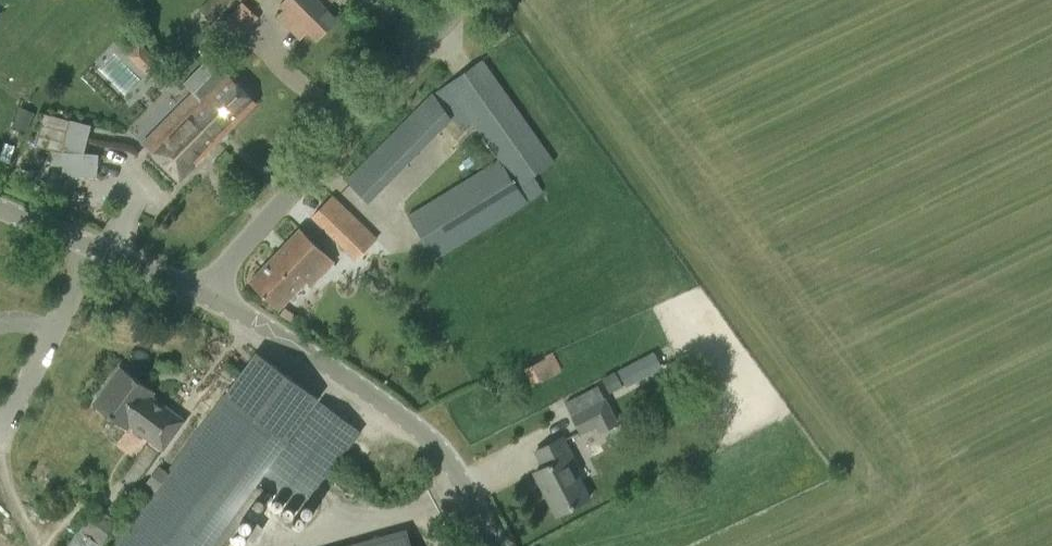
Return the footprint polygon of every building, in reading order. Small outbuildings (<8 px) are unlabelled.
[(212,22),(233,0),(209,0),(200,10),(212,22)] [(318,41),(336,22),(315,0),(284,0),(280,4),(318,41)] [(233,13),(223,24),(239,39),(249,28),(233,13)] [(138,65),(149,54),(138,44),(127,55),(138,65)] [(437,91),(463,128),(472,122),(498,161),(502,158),(519,186),(556,163),(482,60),(437,91)] [(207,61),(183,84),(195,96),(203,104),(215,116),(210,120),(206,124),(208,127),(206,129),(210,132),(219,140),(256,103),(241,87),(230,76),(229,76),(220,67),(216,71),(207,61)] [(177,130),(152,154),(179,181),(219,140),(210,132),(206,129),(208,127),(206,124),(210,120),(215,116),(203,104),(195,96),(169,122),(177,130)] [(21,108),(13,126),(26,131),(33,113),(21,108)] [(63,175),(97,177),(99,155),(83,154),(90,126),(45,114),(36,145),(65,153),(63,175)] [(369,156),(348,178),(372,200),(393,178),(369,156)] [(408,216),(434,260),(529,202),(519,186),(502,158),(498,161),(408,216)] [(312,216),(356,259),(376,239),(332,196),(312,216)] [(300,229),(250,282),(279,310),(306,281),(311,286),(334,261),(300,229)] [(654,349),(618,368),(626,384),(662,365),(654,349)] [(225,396),(287,441),(318,398),(257,352),(225,396)] [(524,368),(532,384),(562,370),(553,352),(544,356),(545,358),(524,368)] [(185,421),(152,396),(155,392),(120,366),(92,404),(127,430),(130,426),(163,450),(185,421)] [(615,375),(603,381),(610,396),(623,389),(615,375)] [(163,480),(232,530),(259,493),(255,490),(261,482),(290,443),(287,441),(225,396),(163,480)] [(596,427),(615,417),(604,398),(570,416),(580,435),(596,427)] [(261,482),(298,511),(359,430),(321,401),(290,443),(261,482)] [(534,473),(557,515),(589,498),(575,470),(579,468),(563,437),(535,451),(544,467),(534,473)] [(163,480),(115,545),(221,545),(232,530),(163,480)] [(80,530),(68,545),(102,545),(80,530)] [(407,531),(351,545),(411,545),(407,531)]
